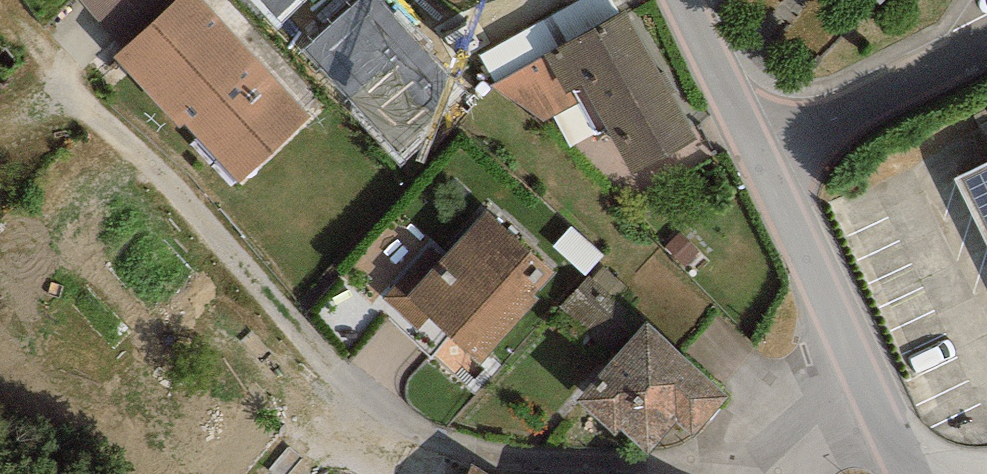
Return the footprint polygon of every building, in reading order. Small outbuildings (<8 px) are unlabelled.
[(121,50),(178,0),(77,0),(121,50)] [(203,0),(178,0),(121,50),(113,58),(179,128),(184,123),(239,183),(311,116),(203,0)] [(275,26),(303,0),(251,0),(275,26)] [(625,11),(545,55),(566,92),(581,84),(631,176),(697,139),(625,11)] [(962,176),(986,228),(986,164),(962,176)] [(430,248),(383,299),(418,331),(430,318),(480,364),(539,300),(533,295),(554,272),(485,209),(441,258),(430,248)] [(566,301),(598,329),(632,291),(601,263),(566,301)] [(729,397),(646,322),(576,400),(615,436),(620,430),(648,455),(677,423),(692,437),(729,397)] [(472,463),(466,473),(490,473),(472,463)]
